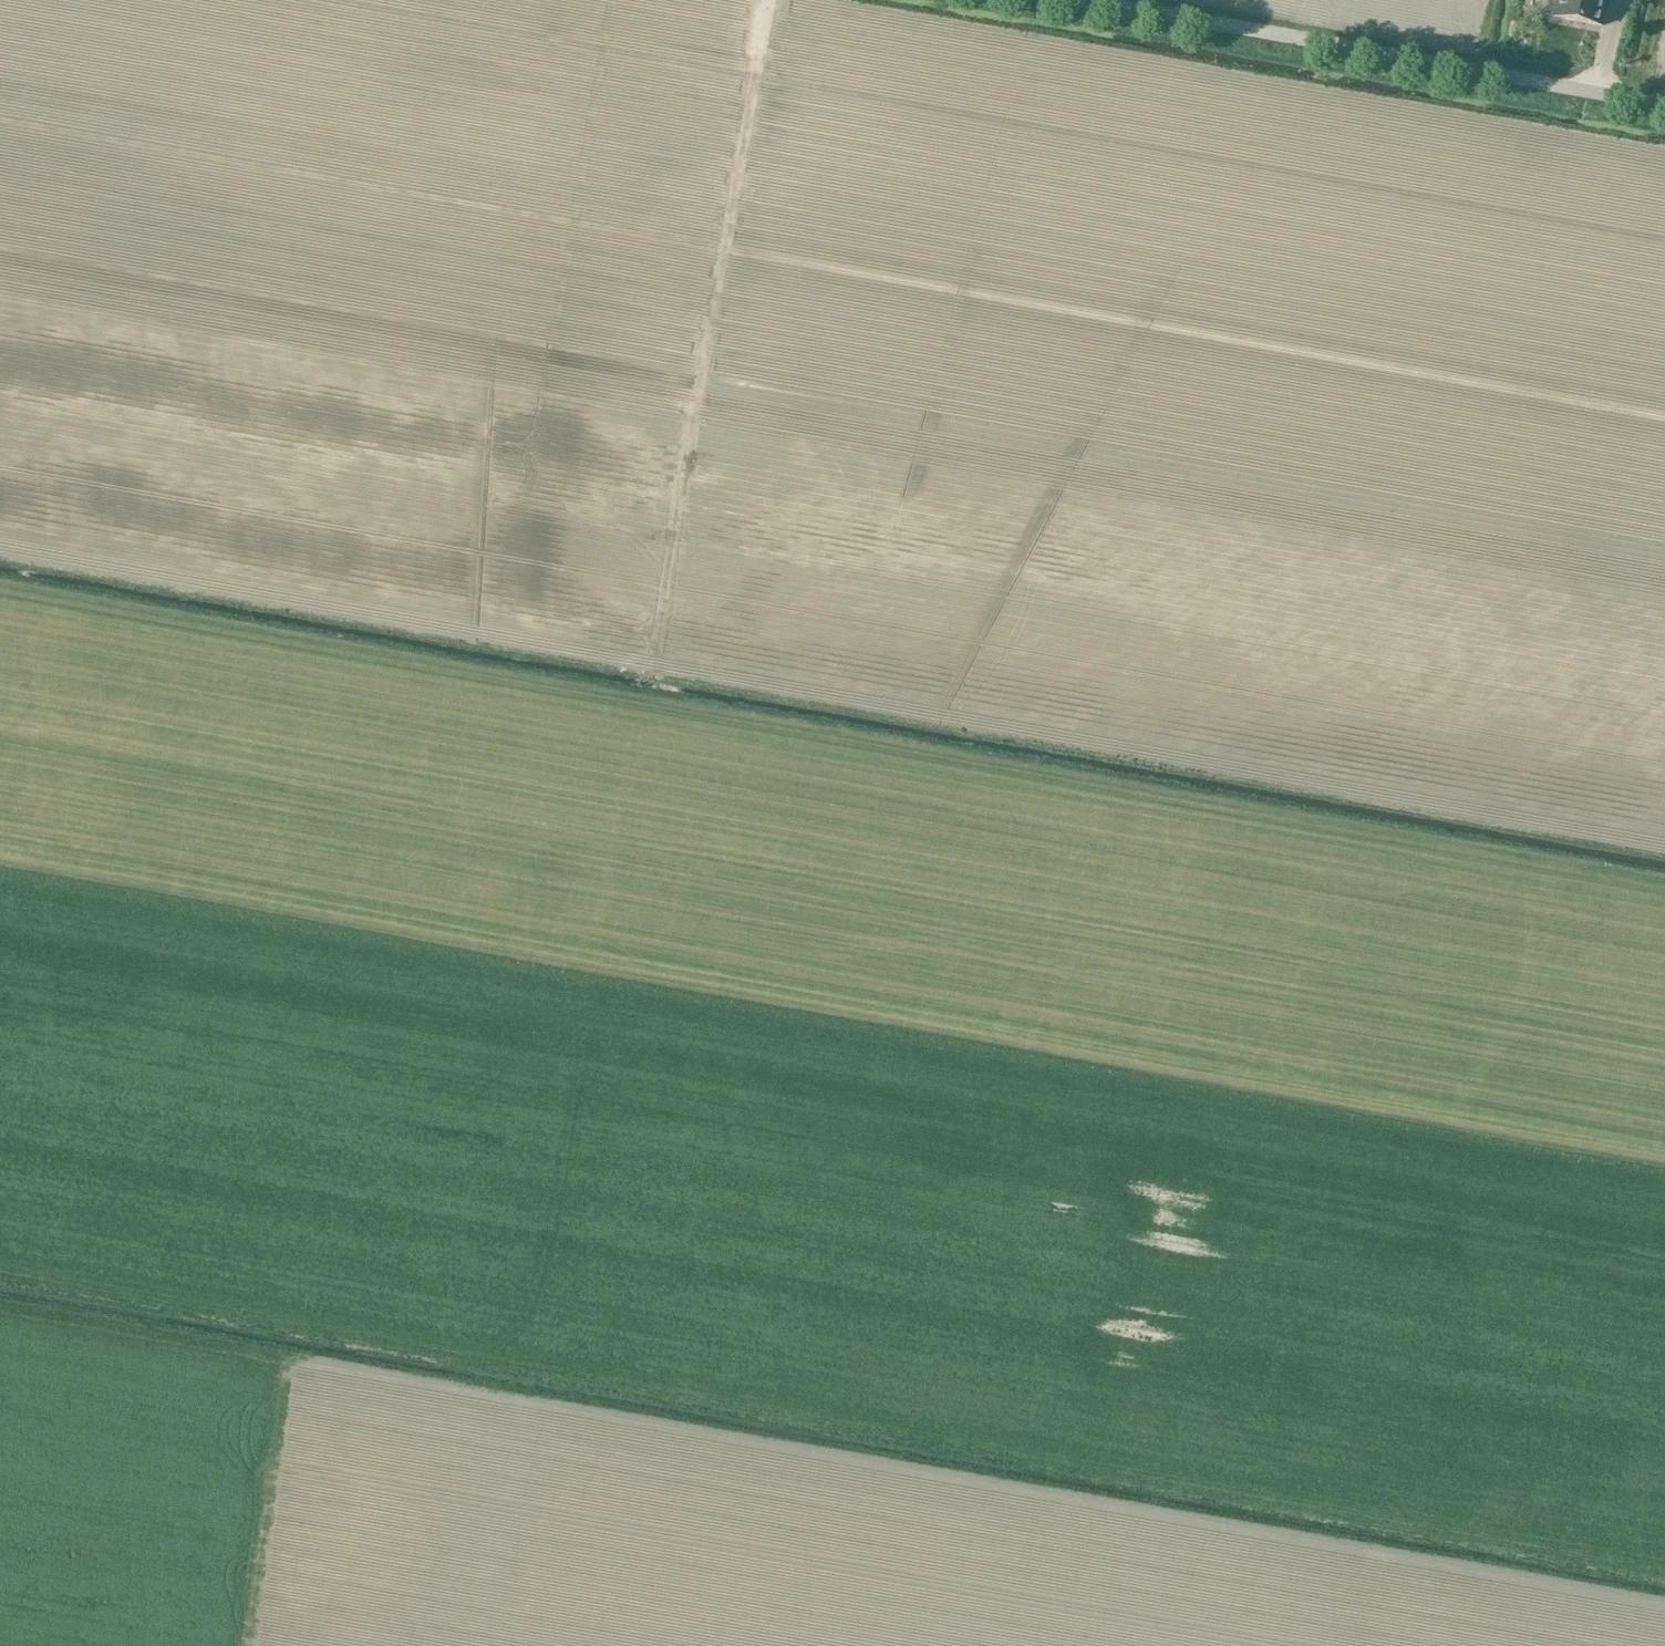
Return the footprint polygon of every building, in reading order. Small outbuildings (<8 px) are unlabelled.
[(1553,18),(1601,26),(1606,0),(1557,0),(1553,18)]
